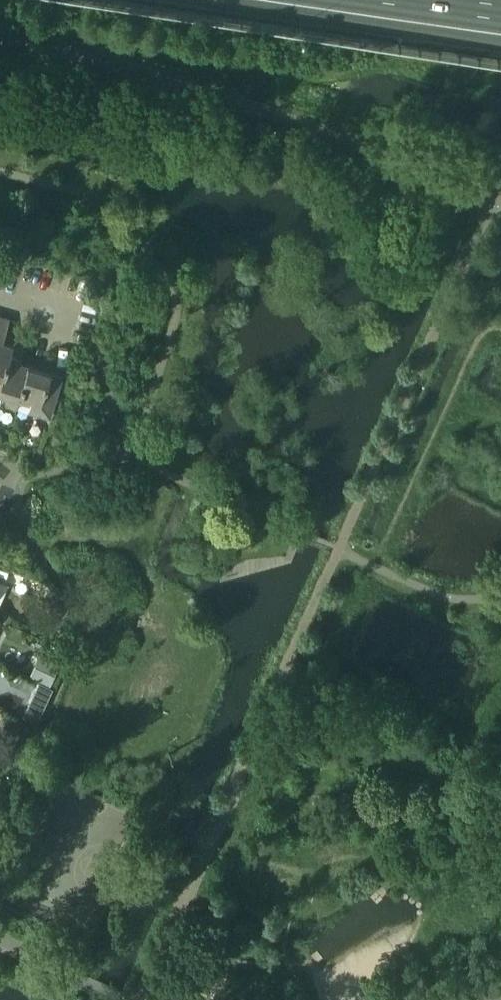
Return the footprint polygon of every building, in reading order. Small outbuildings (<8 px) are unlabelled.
[(1,381),(12,345),(13,345),(13,344),(3,341),(9,318),(0,315),(0,380),(1,381)] [(19,401),(18,401),(29,363),(19,361),(23,348),(13,345),(12,345),(1,381),(0,380),(0,395),(7,398),(6,403),(17,407),(19,401)] [(18,401),(19,401),(31,405),(29,410),(50,416),(62,373),(29,363),(18,401)]
